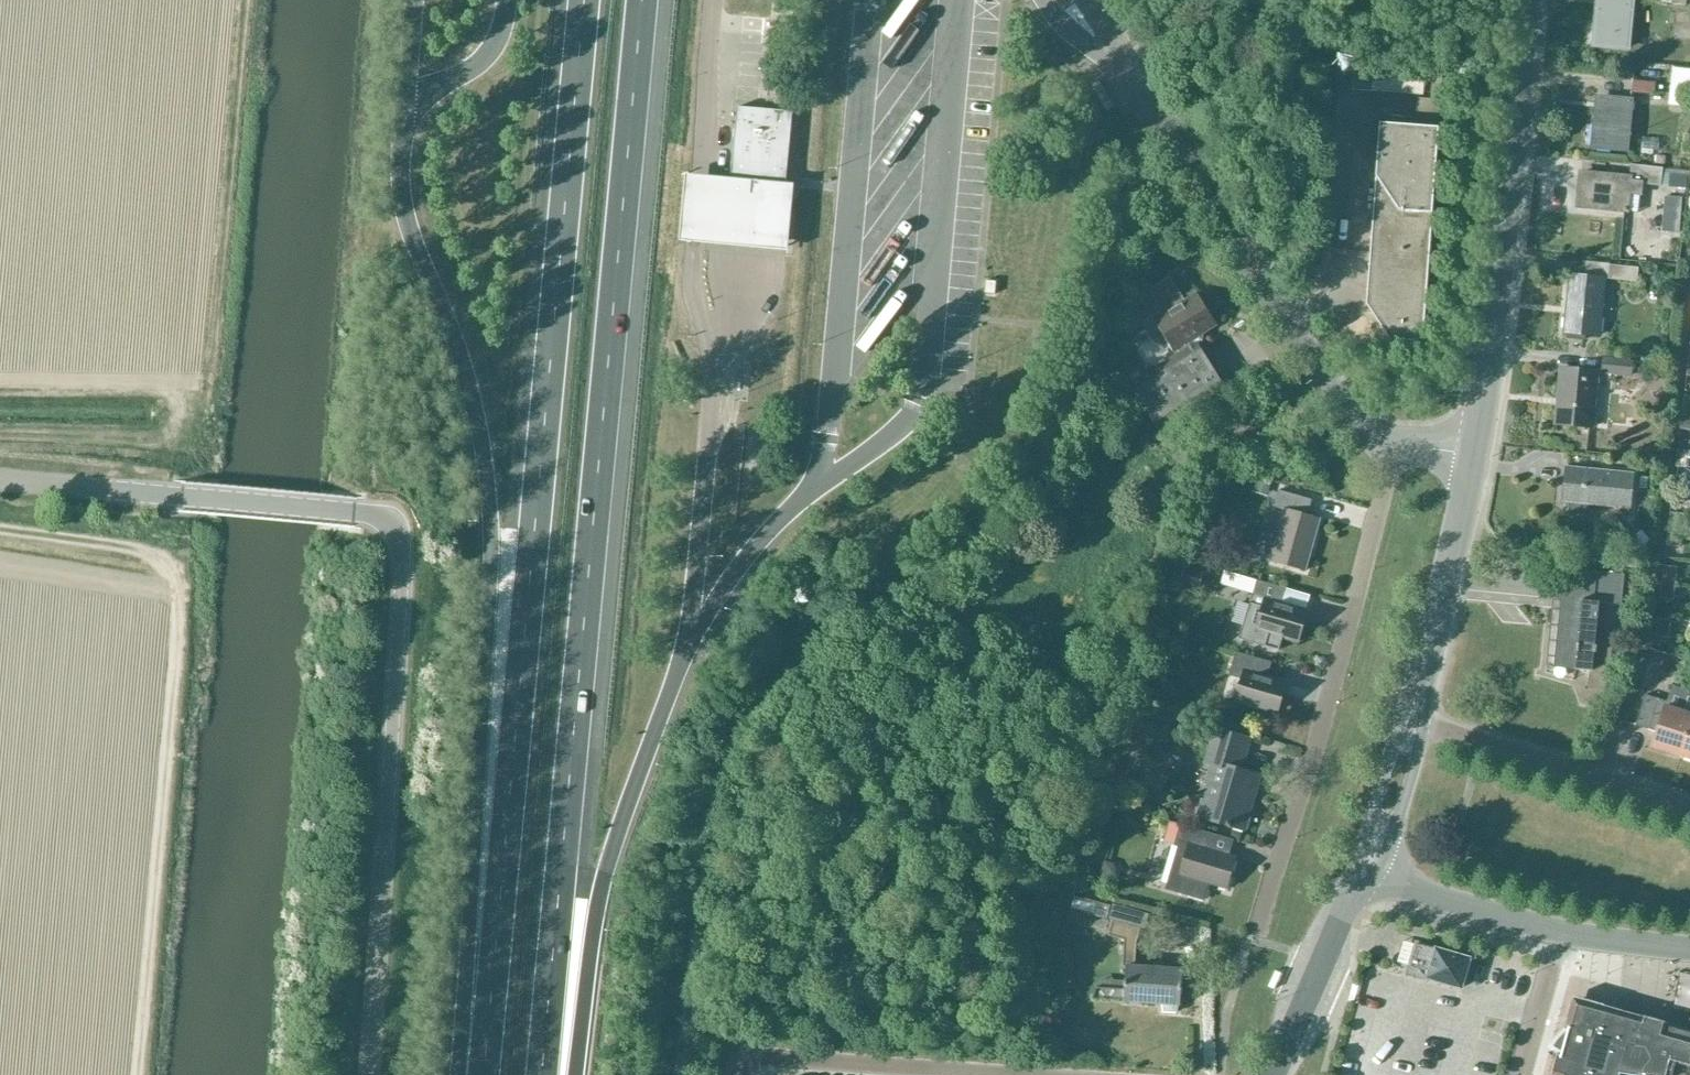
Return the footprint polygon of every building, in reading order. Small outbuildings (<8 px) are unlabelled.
[(1594,49),(1627,52),(1633,3),(1612,1),(1611,12),(1598,10),(1594,49)] [(1352,91),(1372,92),(1374,64),(1354,63),(1352,91)] [(1389,341),(1422,344),(1437,130),(1442,67),(1433,67),(1430,99),(1418,98),(1415,128),(1379,125),(1365,306),(1372,315),(1371,331),(1383,332),(1389,341)] [(1670,95),(1689,97),(1689,70),(1673,68),(1670,95)] [(1096,109),(1103,105),(1088,80),(1081,84),(1096,109)] [(1633,81),(1632,92),(1654,95),(1656,83),(1633,81)] [(1592,150),(1626,154),(1631,104),(1610,102),(1609,113),(1596,112),(1592,150)] [(793,112),(738,107),(731,177),(786,182),(793,112)] [(1626,214),(1628,195),(1640,197),(1641,186),(1660,188),(1662,170),(1630,167),(1628,180),(1580,175),(1576,210),(1626,214)] [(1671,175),(1670,186),(1686,188),(1687,176),(1671,175)] [(714,246),(791,253),(797,186),(717,179),(690,177),(684,243),(714,246)] [(1666,197),(1664,214),(1681,216),(1682,198),(1666,197)] [(1609,265),(1608,279),(1637,282),(1639,268),(1609,265)] [(1563,334),(1599,338),(1604,281),(1569,277),(1563,334)] [(1196,295),(1183,303),(1169,280),(1139,298),(1176,357),(1129,387),(1157,431),(1225,389),(1194,341),(1216,327),(1196,295)] [(1603,356),(1601,374),(1632,376),(1633,359),(1603,356)] [(1562,426),(1592,429),(1598,374),(1560,370),(1557,401),(1565,402),(1562,426)] [(1689,417),(1689,397),(1684,396),(1681,416),(1689,417)] [(1681,416),(1680,429),(1689,430),(1689,417),(1681,416)] [(1689,468),(1689,452),(1677,451),(1676,467),(1689,468)] [(1597,506),(1598,496),(1608,498),(1607,503),(1630,506),(1633,476),(1566,468),(1562,502),(1569,503),(1569,507),(1573,512),(1584,513),(1589,509),(1589,505),(1597,506)] [(1268,491),(1271,482),(1257,478),(1254,487),(1268,491)] [(1673,489),(1671,499),(1682,500),(1683,490),(1673,489)] [(1270,562),(1305,572),(1319,521),(1307,517),(1311,501),(1278,492),(1273,508),(1284,511),(1270,562)] [(1653,514),(1654,502),(1645,501),(1644,513),(1653,514)] [(1667,533),(1681,535),(1684,514),(1670,513),(1667,533)] [(1641,531),(1633,537),(1641,548),(1649,542),(1641,531)] [(1681,535),(1667,533),(1666,546),(1680,547),(1681,535)] [(1661,586),(1675,588),(1678,567),(1663,565),(1661,586)] [(1202,573),(1185,568),(1181,583),(1198,588),(1202,573)] [(1576,569),(1574,586),(1554,584),(1553,600),(1566,601),(1565,612),(1560,611),(1555,664),(1574,666),(1574,669),(1588,671),(1587,682),(1609,684),(1613,643),(1595,641),(1598,603),(1619,605),(1618,614),(1622,614),(1625,573),(1576,569)] [(1240,590),(1243,575),(1219,571),(1216,585),(1240,590)] [(1285,590),(1257,582),(1239,641),(1278,652),(1282,639),(1298,644),(1307,612),(1281,604),(1285,590)] [(1675,588),(1661,586),(1660,599),(1674,601),(1675,588)] [(1655,638),(1669,640),(1672,621),(1657,619),(1655,638)] [(1286,684),(1267,679),(1272,662),(1236,652),(1228,677),(1241,681),(1234,704),(1277,716),(1286,684)] [(1689,719),(1689,692),(1671,686),(1666,703),(1644,696),(1635,727),(1656,733),(1652,747),(1679,756),(1689,719)] [(1679,756),(1689,759),(1689,719),(1679,756)] [(1201,819),(1243,831),(1259,778),(1240,772),(1249,740),(1215,730),(1205,763),(1216,766),(1201,819)] [(1165,885),(1164,890),(1203,902),(1208,888),(1209,885),(1226,890),(1235,859),(1214,853),(1219,837),(1179,826),(1173,847),(1176,848),(1168,877),(1165,885)] [(1096,989),(1093,1000),(1125,1002),(1125,1003),(1162,1005),(1164,1011),(1175,1012),(1177,1005),(1180,1005),(1182,970),(1165,970),(1165,963),(1153,963),(1153,969),(1136,968),(1137,941),(1140,930),(1141,930),(1112,921),(1109,936),(1125,940),(1124,967),(1127,967),(1125,990),(1096,989)] [(1391,938),(1385,963),(1405,968),(1410,942),(1391,938)] [(1410,966),(1409,968),(1419,971),(1427,979),(1426,982),(1439,985),(1460,991),(1469,959),(1459,956),(1435,950),(1416,944),(1416,945),(1410,966)] [(1571,999),(1566,1021),(1551,1036),(1560,1041),(1551,1074),(1689,1074),(1689,1031),(1571,999)]
